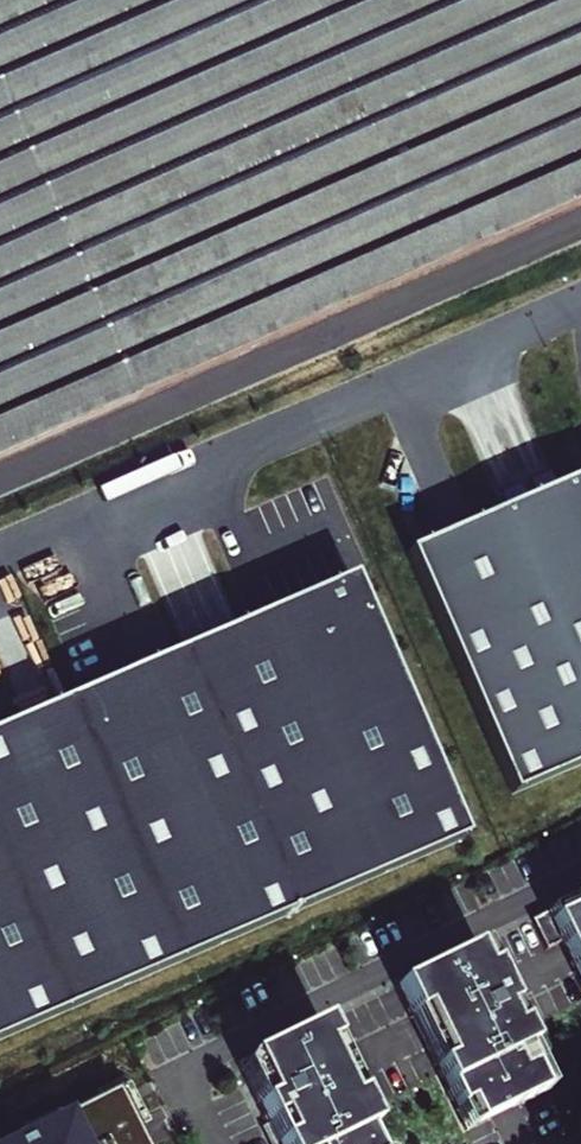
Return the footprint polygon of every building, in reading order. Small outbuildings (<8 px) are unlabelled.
[(124,403),(574,207),(580,204),(580,0),(0,0),(0,456),(124,403)] [(410,553),(511,793),(580,763),(580,478),(410,553)] [(531,924),(570,1006),(580,1001),(580,901),(531,924)] [(482,952),(400,988),(466,1132),(548,1093),(482,952)] [(240,1069),(276,1143),(378,1143),(322,1030),(240,1069)]
